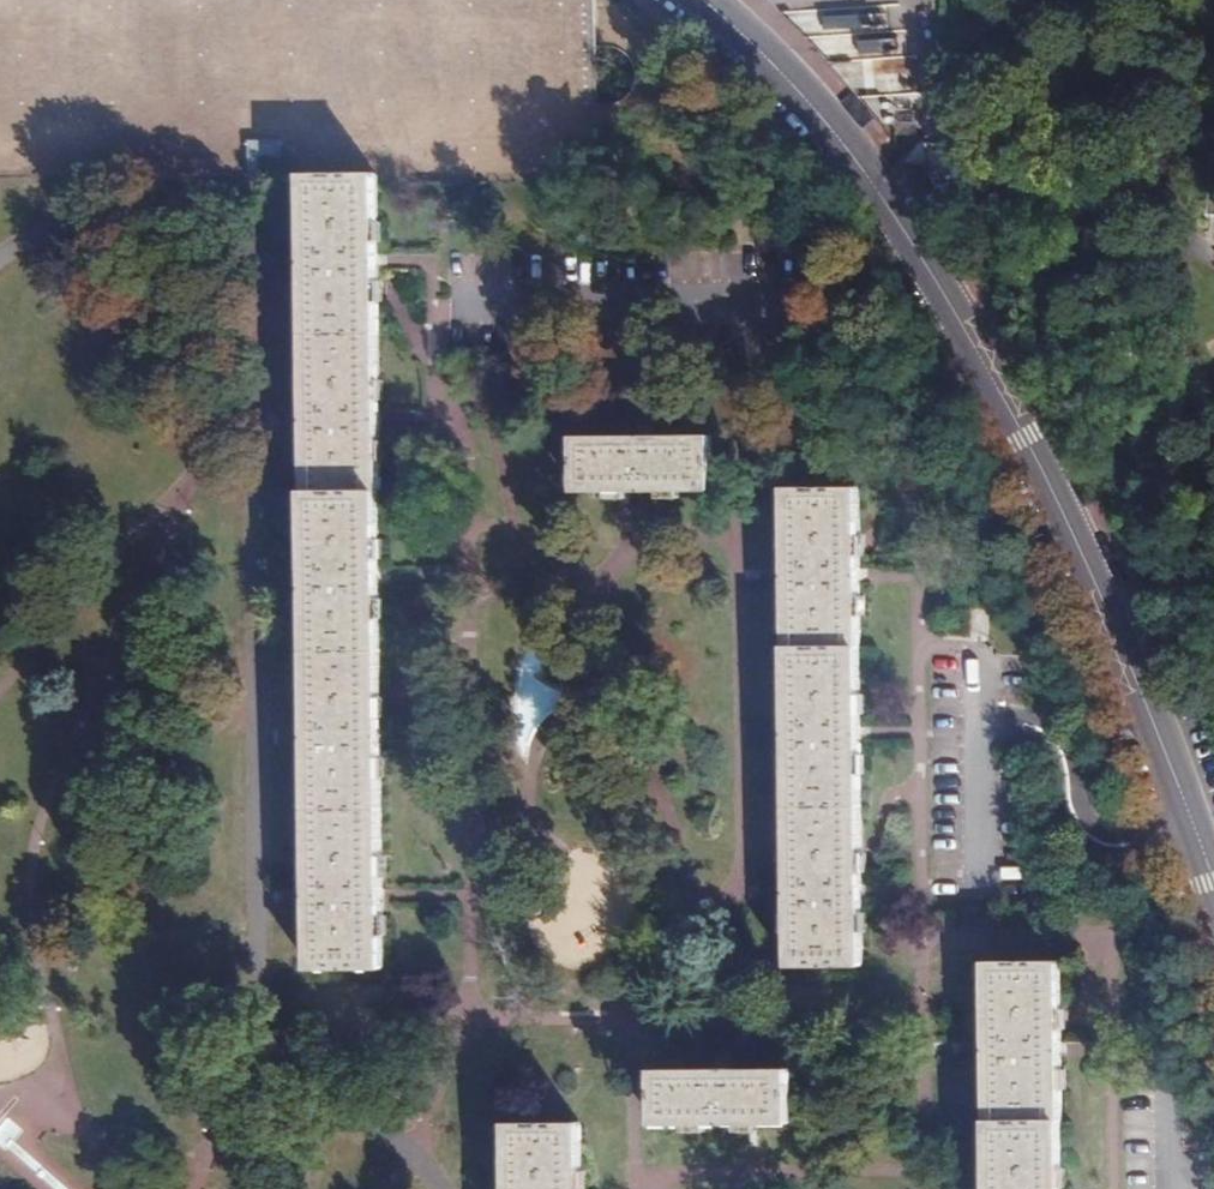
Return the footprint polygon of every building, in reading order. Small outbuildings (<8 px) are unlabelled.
[(248,139),(247,171),(254,171),(282,171),(282,139),(248,139)] [(1192,171),(1199,235),(1213,234),(1213,168),(1192,171)] [(377,267),(377,171),(303,171),(303,266),(304,422),(304,509),(305,579),(305,740),(306,899),(307,966),(380,965),(379,896),(379,739),(378,579),(378,421),(377,267)] [(580,435),(580,488),(613,488),(714,487),(714,435),(635,435),(580,435)] [(791,888),(792,962),(864,961),(864,891),(862,738),(861,575),(860,484),(788,485),(789,579),(790,736),(791,795),(791,888)] [(1062,960),(990,961),(991,1049),(992,1188),(1063,1188),(1062,1046),(1062,960)] [(653,1068),(654,1122),(747,1120),(789,1120),(788,1067),(722,1067),(653,1068)] [(578,1121),(504,1123),(506,1188),(579,1188),(578,1121)]
